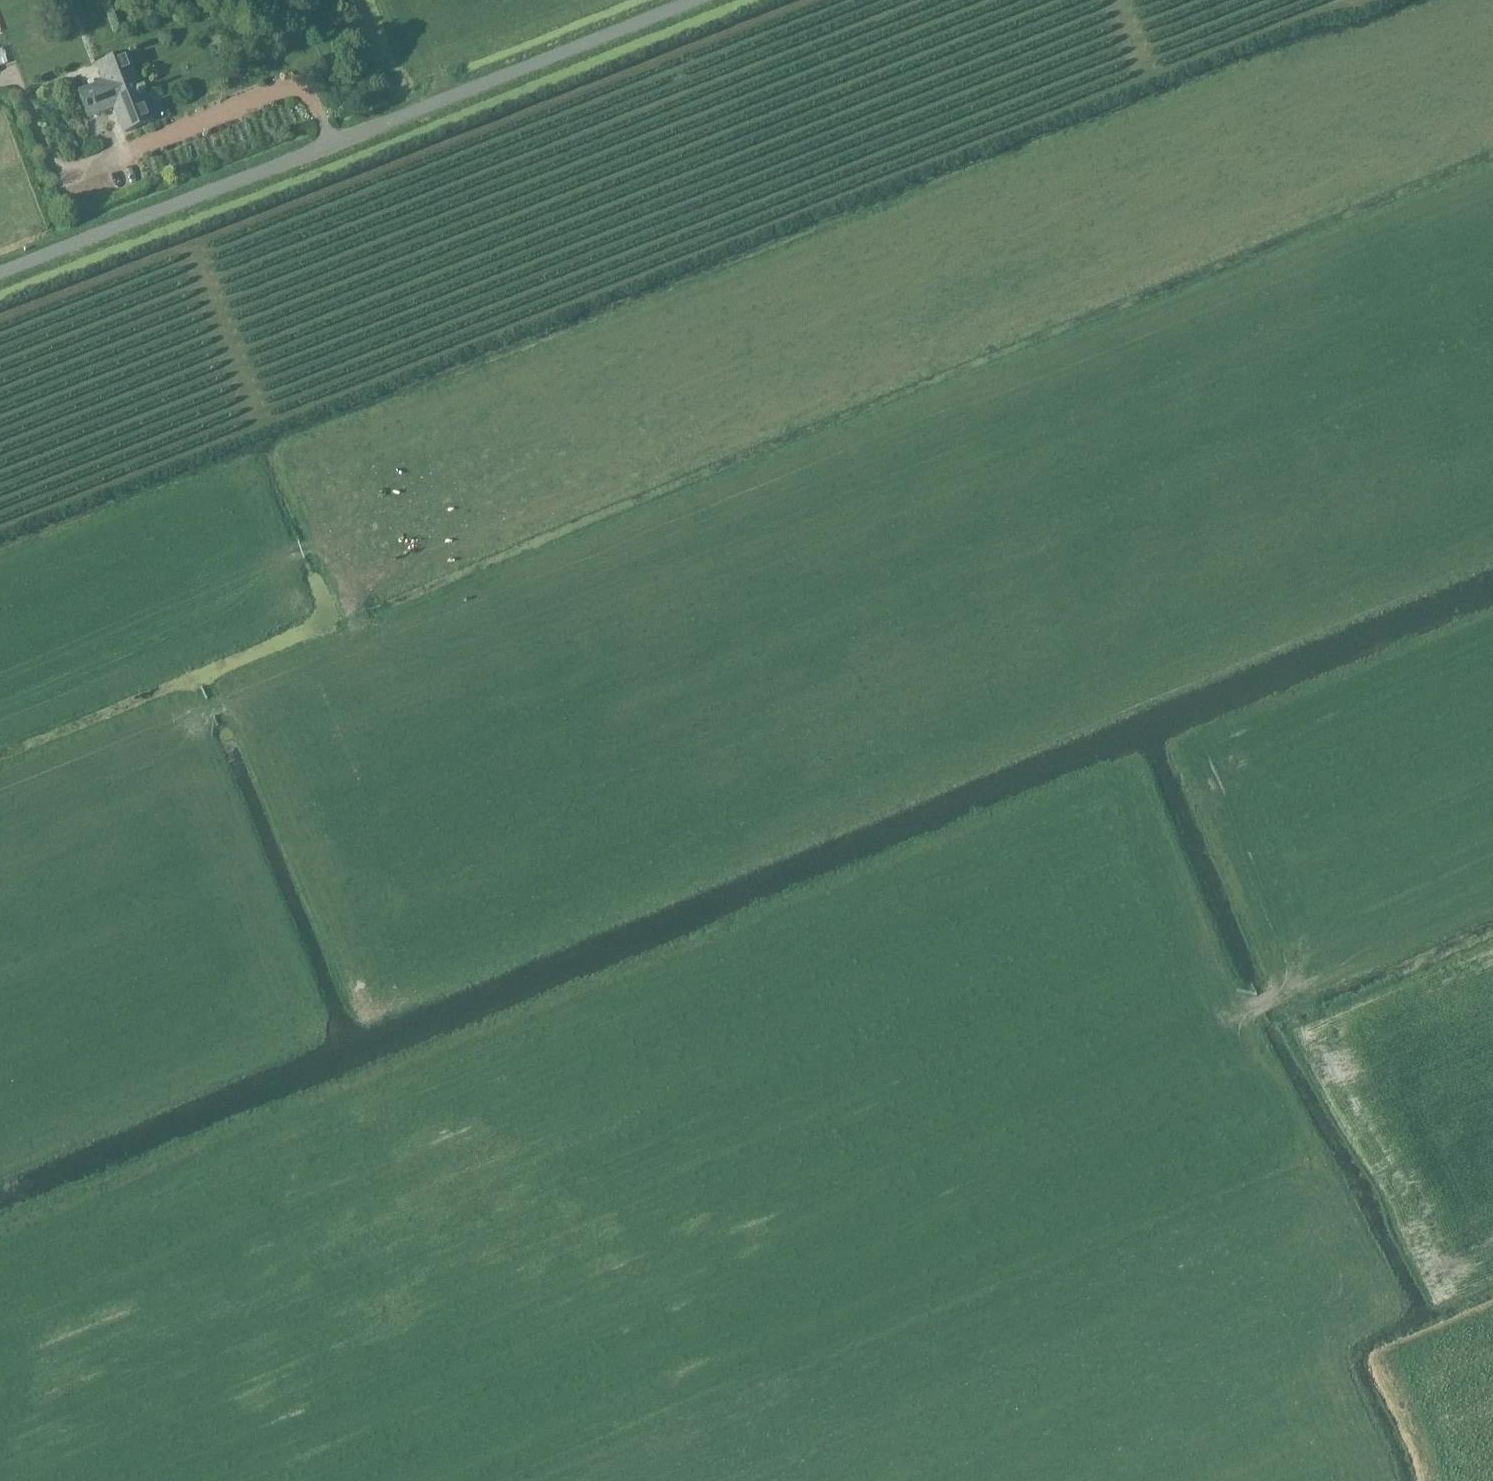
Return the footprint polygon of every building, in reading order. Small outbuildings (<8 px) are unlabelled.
[(101,83),(78,92),(88,118),(114,108),(123,132),(152,122),(126,54),(95,66),(101,83)]
